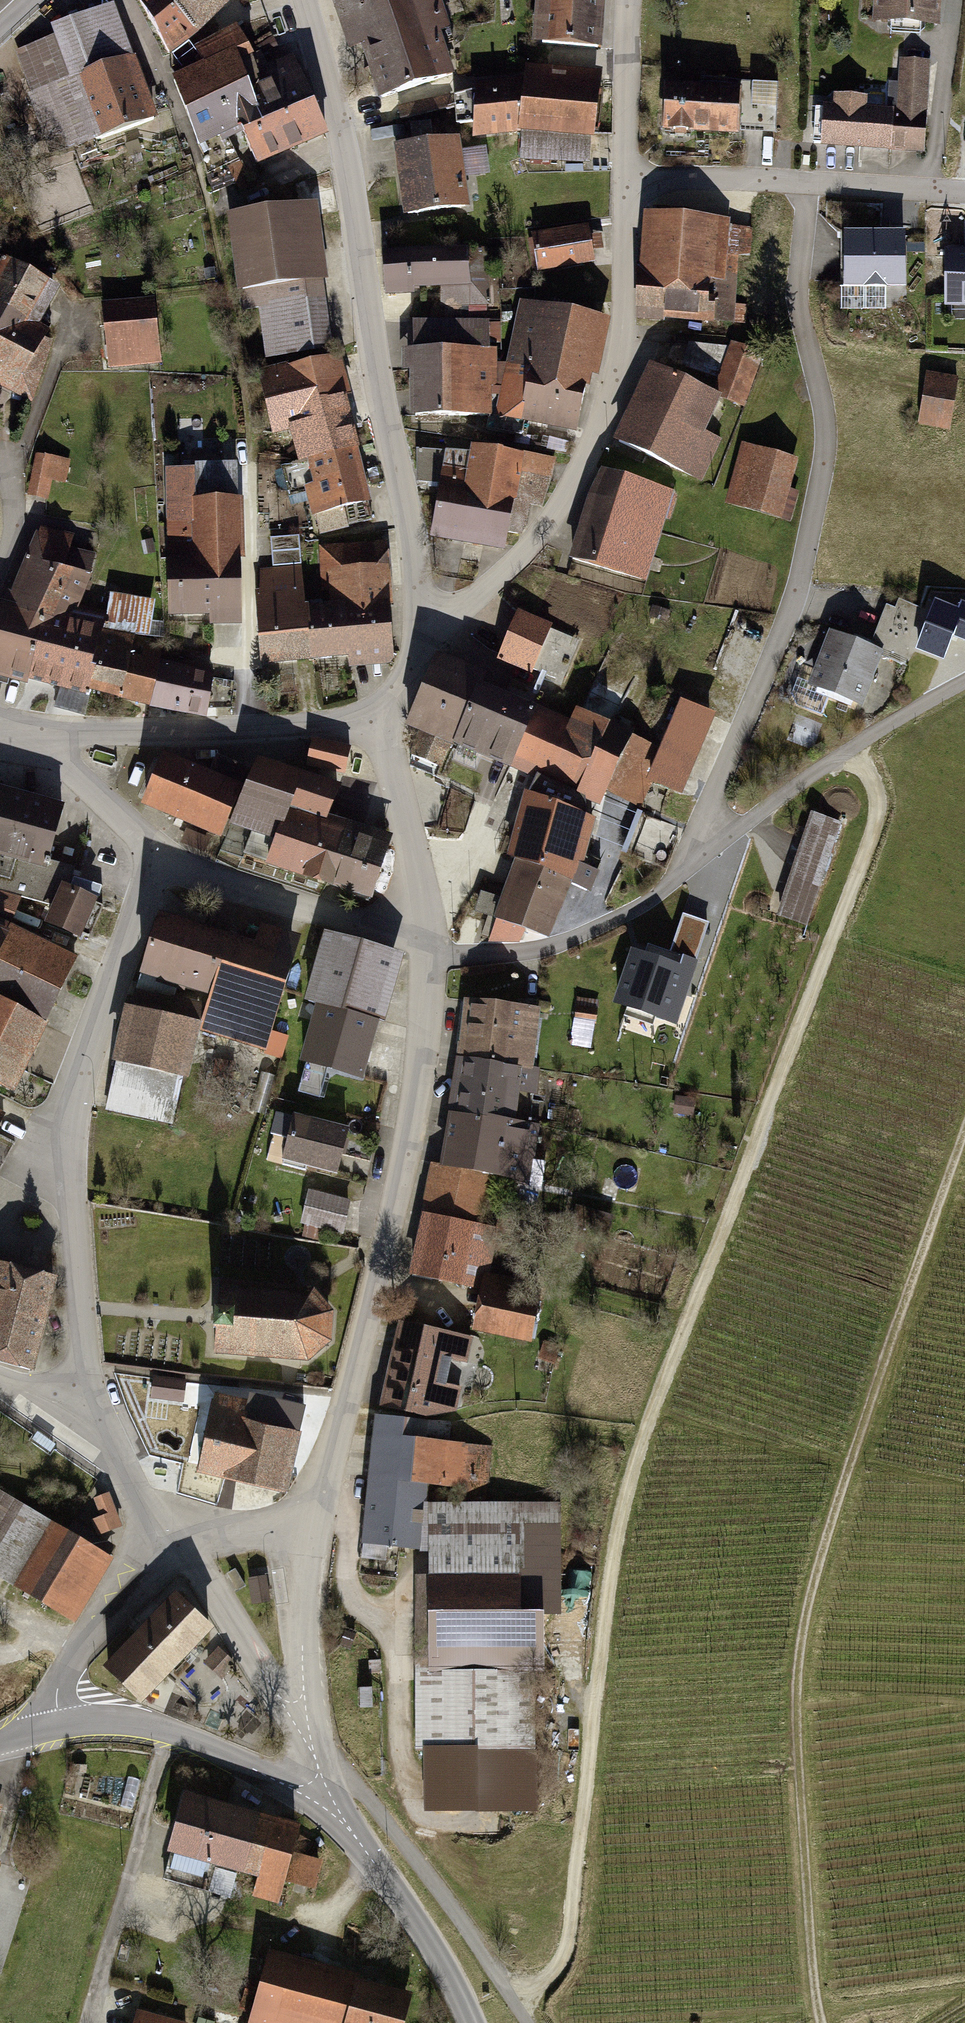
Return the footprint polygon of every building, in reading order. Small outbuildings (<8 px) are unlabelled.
[(175,56),(234,0),(141,0),(175,56)] [(347,50),(362,45),(379,98),(456,73),(442,31),(450,28),(440,0),(331,0),(347,50)] [(537,41),(605,46),(609,0),(540,0),(537,41)] [(873,19),(943,25),(945,0),(875,0),(873,19)] [(158,119),(115,4),(53,26),(57,36),(19,50),(35,93),(30,95),(53,158),(158,119)] [(203,63),(175,76),(216,191),(249,178),(232,139),(247,134),(260,165),(329,136),(295,54),(261,69),(240,25),(197,45),(203,63)] [(898,111),(859,108),(856,151),(927,156),(933,65),(901,62),(898,111)] [(527,84),(477,89),(475,140),(522,133),(520,163),(598,166),(602,69),(528,66),(527,84)] [(740,82),(661,83),(662,137),(740,136),(740,82)] [(462,134),(394,144),(405,219),(473,208),(462,134)] [(318,200),(228,213),(241,310),(261,308),(268,359),(333,350),(324,281),(329,281),(318,200)] [(735,216),(646,213),(642,328),(731,331),(735,216)] [(592,226),(532,236),(539,277),(599,266),(592,226)] [(908,235),(842,236),(843,294),(909,292),(908,235)] [(485,247),(386,256),(389,296),(441,292),(442,310),(490,306),(485,247)] [(947,250),(947,309),(964,309),(964,249),(947,250)] [(0,255),(0,376),(21,387),(48,335),(39,327),(60,287),(0,255)] [(156,298),(102,304),(109,368),(163,362),(156,298)] [(612,319),(522,301),(496,419),(579,435),(592,377),(600,380),(612,319)] [(411,319),(409,419),(495,421),(497,351),(488,351),(488,321),(411,319)] [(713,389),(650,360),(611,445),(706,489),(728,440),(710,432),(725,400),(744,408),(767,359),(734,344),(713,389)] [(345,350),(260,371),(291,497),(308,493),(314,520),(372,506),(348,411),(359,408),(345,350)] [(964,380),(929,373),(920,427),(954,433),(964,380)] [(803,461),(745,444),(727,504),(791,523),(800,493),(794,492),(803,461)] [(547,512),(556,460),(474,446),(469,472),(446,468),(433,545),(508,558),(511,539),(529,542),(534,510),(547,512)] [(71,461),(34,455),(27,495),(50,499),(53,482),(67,484),(71,461)] [(240,471),(167,473),(170,623),(242,622),(240,471)] [(673,497),(602,472),(571,560),(643,585),(673,497)] [(38,527),(11,601),(3,599),(0,609),(0,675),(60,689),(55,709),(88,716),(92,695),(203,724),(216,677),(156,664),(161,643),(152,640),(158,602),(110,595),(105,618),(80,612),(98,554),(73,547),(77,535),(38,527)] [(307,566),(258,569),(264,665),(352,660),(352,669),(394,667),(387,544),(322,548),(325,606),(309,607),(307,566)] [(925,641),(947,650),(956,628),(964,631),(964,608),(941,599),(925,641)] [(897,611),(887,607),(873,645),(908,657),(924,611),(900,602),(897,611)] [(554,627),(518,613),(498,663),(564,691),(583,645),(552,633),(554,627)] [(886,656),(830,633),(808,687),(864,710),(886,656)] [(536,699),(438,658),(407,730),(423,737),(414,756),(446,771),(456,748),(536,783),(539,778),(603,808),(610,793),(641,810),(663,751),(578,714),(573,724),(534,708),(536,699)] [(352,749),(315,740),(307,769),(345,778),(352,749)] [(213,771),(165,755),(146,807),(227,842),(234,828),(275,844),(268,870),(372,905),(395,838),(332,819),(344,789),(337,787),(304,773),(259,757),(251,774),(217,759),(213,771)] [(0,790),(0,856),(48,868),(49,863),(64,806),(0,790)] [(596,823),(525,797),(509,856),(516,860),(497,921),(551,942),(572,886),(594,897),(601,875),(583,866),(596,823)] [(844,826),(812,816),(780,921),(811,930),(844,826)] [(185,843),(208,847),(210,835),(187,831),(185,843)] [(0,856),(0,894),(55,901),(63,884),(72,888),(76,871),(49,863),(48,868),(0,856)] [(72,888),(63,884),(55,901),(45,925),(81,941),(99,900),(72,888)] [(17,1097),(82,960),(13,928),(22,897),(0,894),(0,1087),(17,1097)] [(270,1054),(301,940),(264,928),(259,947),(161,918),(138,1010),(128,1009),(105,1115),(183,1126),(206,1010),(169,1002),(172,989),(214,998),(206,1036),(270,1054)] [(404,960),(327,937),(303,1016),(313,1019),(300,1062),(367,1082),(404,960)] [(645,959),(632,955),(614,1009),(676,1029),(697,965),(648,949),(645,959)] [(543,1014),(464,1001),(442,1167),(430,1165),(423,1212),(414,1211),(404,1275),(480,1289),(472,1333),(536,1344),(546,1285),(495,1274),(504,1179),(533,1184),(540,1127),(530,1126),(543,1014)] [(350,1130),(296,1116),(285,1161),(339,1175),(350,1130)] [(351,1200),(310,1189),(301,1221),(342,1233),(351,1200)] [(0,1263),(0,1362),(30,1370),(53,1277),(0,1263)] [(318,1290),(217,1283),(212,1359),(312,1365),(335,1347),(338,1316),(318,1290)] [(477,1336),(400,1322),(384,1412),(458,1425),(465,1386),(451,1383),(455,1359),(472,1362),(477,1336)] [(250,1406),(217,1398),(199,1475),(290,1496),(304,1433),(300,1432),(305,1408),(252,1396),(250,1406)] [(457,1427),(375,1417),(361,1571),(395,1576),(397,1549),(422,1551),(427,1488),(433,1488),(428,1574),(416,1574),(416,1750),(508,1751),(509,1789),(538,1788),(537,1655),(522,1654),(527,1576),(561,1576),(563,1502),(490,1502),(491,1448),(455,1443),(457,1427)] [(0,1487),(0,1576),(77,1623),(117,1558),(0,1487)] [(112,1494),(95,1500),(101,1518),(93,1521),(98,1537),(124,1528),(112,1494)] [(209,1627),(175,1596),(107,1666),(140,1698),(209,1627)] [(222,1648),(206,1663),(225,1682),(241,1667),(222,1648)] [(305,1826),(186,1797),(171,1859),(258,1880),(253,1901),(283,1909),(289,1883),(319,1891),(327,1859),(298,1852),(305,1826)] [(838,1808),(827,1809),(828,1825),(839,1825),(838,1808)] [(272,1948),(251,2022),(411,2022),(421,1989),(272,1948)] [(137,2009),(133,2022),(186,2022),(137,2009)]
